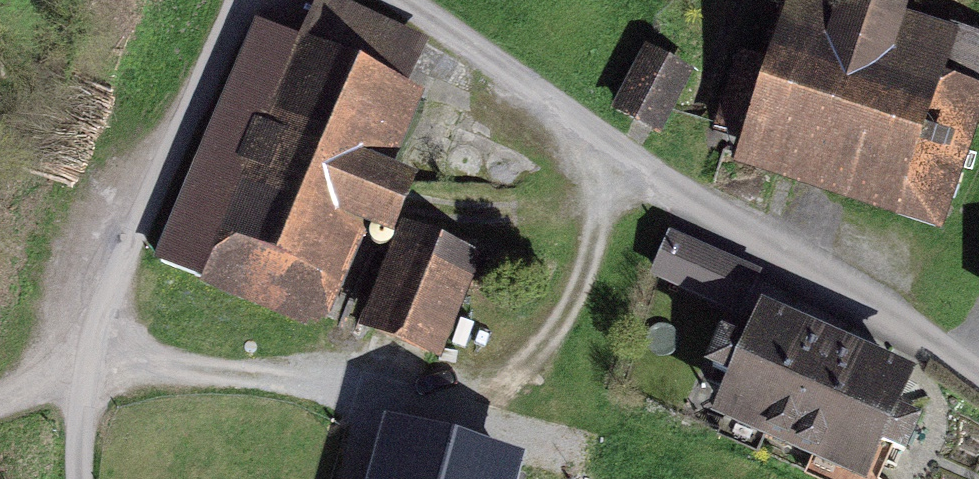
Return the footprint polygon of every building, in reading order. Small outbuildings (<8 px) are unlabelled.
[(740,173),(938,237),(978,111),(978,99),(954,91),(971,40),(849,0),(797,0),(740,173)] [(613,104),(666,130),(701,62),(648,35),(613,104)] [(429,103),(304,48),(209,267),(333,321),(429,103)] [(404,236),(362,343),(444,375),(486,268),(404,236)] [(670,236),(652,279),(746,318),(764,275),(670,236)] [(706,436),(812,478),(891,478),(925,394),(752,324),(706,436)] [(375,478),(547,478),(552,460),(392,416),(375,478)]
